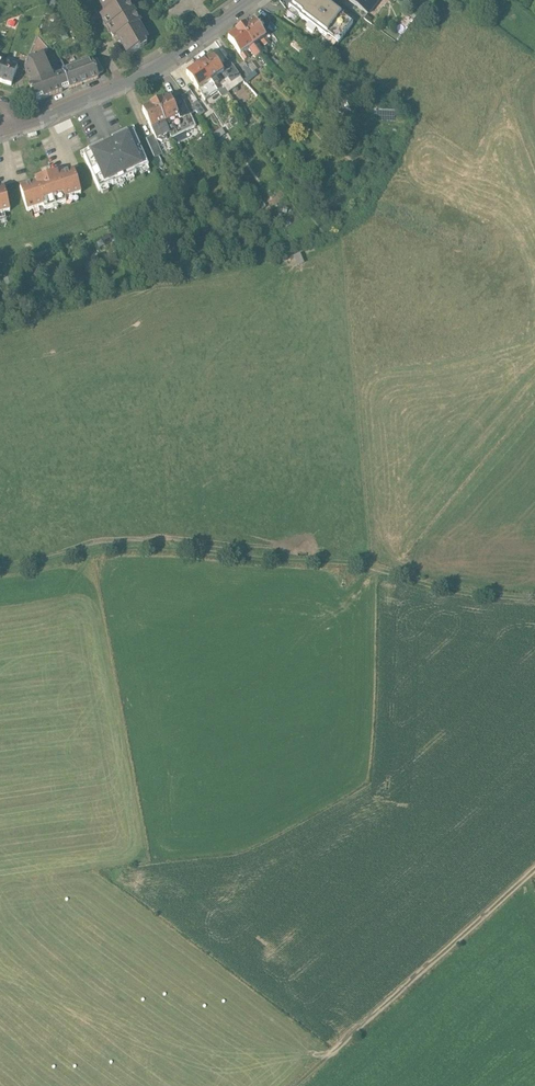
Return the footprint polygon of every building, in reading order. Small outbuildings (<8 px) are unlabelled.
[(132,0),(107,0),(100,4),(106,15),(101,18),(107,28),(133,14),(128,4),(133,2),(132,0)] [(180,0),(160,0),(159,1),(166,10),(180,0)] [(289,8),(299,15),(299,16),(327,37),(327,36),(338,44),(353,23),(343,15),(344,14),(332,5),(333,5),(327,1),(325,0),(295,0),(289,8)] [(368,14),(379,0),(349,0),(368,14)] [(134,13),(133,14),(107,28),(107,29),(108,29),(114,39),(117,38),(127,56),(140,49),(139,46),(147,41),(139,26),(140,25),(134,13)] [(241,29),(253,46),(257,43),(261,40),(265,46),(270,42),(253,20),(241,29)] [(253,46),(241,29),(228,38),(244,61),(249,57),(245,52),(249,49),(253,46)] [(42,55),(43,55),(49,50),(37,36),(28,61),(42,55)] [(257,43),(253,46),(260,55),(264,52),(257,43)] [(260,55),(253,46),(249,49),(255,58),(260,55)] [(52,78),(42,55),(28,61),(27,61),(24,70),(25,71),(31,86),(31,87),(52,79),(52,78)] [(199,65),(211,82),(215,79),(219,76),(223,82),(228,78),(220,67),(212,56),(199,65)] [(97,58),(92,61),(97,75),(104,72),(97,58)] [(21,59),(18,68),(17,69),(25,71),(24,70),(27,61),(21,59)] [(220,67),(228,78),(231,83),(241,76),(229,60),(220,67)] [(63,74),(69,89),(98,78),(97,75),(92,61),(83,64),(82,62),(70,66),(71,69),(62,72),(63,74)] [(5,64),(0,79),(0,83),(12,87),(17,69),(18,68),(5,64)] [(211,82),(199,65),(187,74),(199,91),(199,90),(201,93),(201,94),(205,100),(217,91),(211,82)] [(52,79),(31,87),(37,102),(69,89),(63,74),(52,78),(52,79)] [(221,87),(215,79),(211,82),(217,91),(222,97),(229,92),(225,87),(221,87)] [(190,90),(185,94),(192,104),(197,100),(190,90)] [(229,92),(223,96),(227,101),(232,97),(229,92)] [(180,98),(188,114),(190,113),(196,110),(192,104),(185,94),(180,98)] [(156,103),(169,132),(172,136),(196,124),(190,113),(188,114),(180,98),(172,102),(169,97),(156,103)] [(169,132),(156,103),(143,110),(154,133),(156,138),(157,137),(162,139),(167,137),(168,133),(169,132)] [(149,162),(134,130),(128,133),(127,130),(112,137),(113,138),(104,142),(103,141),(88,148),(89,151),(84,154),(99,185),(112,179),(113,180),(136,169),(136,168),(149,162)] [(163,150),(156,138),(154,133),(146,137),(155,154),(163,150)] [(81,188),(74,166),(58,172),(57,169),(35,177),(36,179),(20,184),(27,206),(43,201),(45,204),(53,201),(53,199),(57,197),(57,200),(66,197),(65,193),(81,188)] [(10,205),(4,183),(0,184),(0,208),(10,205)]
